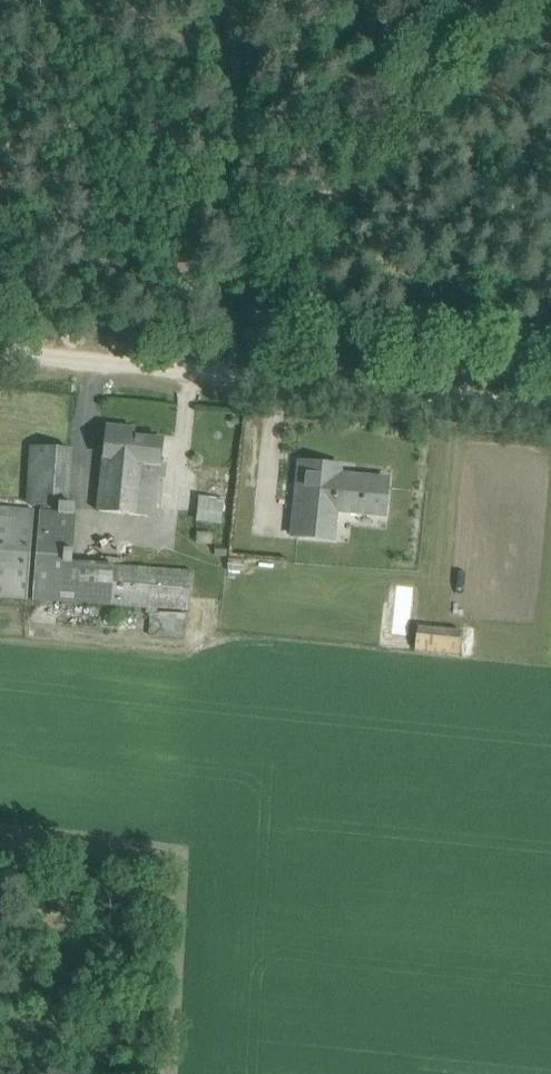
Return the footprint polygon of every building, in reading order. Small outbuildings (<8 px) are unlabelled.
[(135,429),(108,426),(98,511),(154,517),(159,475),(165,478),(166,463),(161,463),(164,439),(134,436),(135,429)] [(186,614),(160,612),(158,612),(158,608),(190,611),(194,569),(73,560),(76,513),(66,513),(71,449),(32,446),(28,503),(60,505),(59,510),(40,509),(34,599),(111,605),(110,621),(131,622),(132,606),(147,607),(147,614),(150,614),(149,635),(184,638),(186,614)] [(341,465),(300,461),(293,534),(333,538),(336,509),(385,514),(389,479),(340,474),(341,465)] [(197,521),(222,524),(227,478),(202,475),(197,521)] [(34,510),(0,508),(0,596),(27,598),(34,510)] [(413,588),(398,586),(393,633),(408,635),(413,588)] [(463,630),(418,626),(415,649),(461,654),(463,630)]
